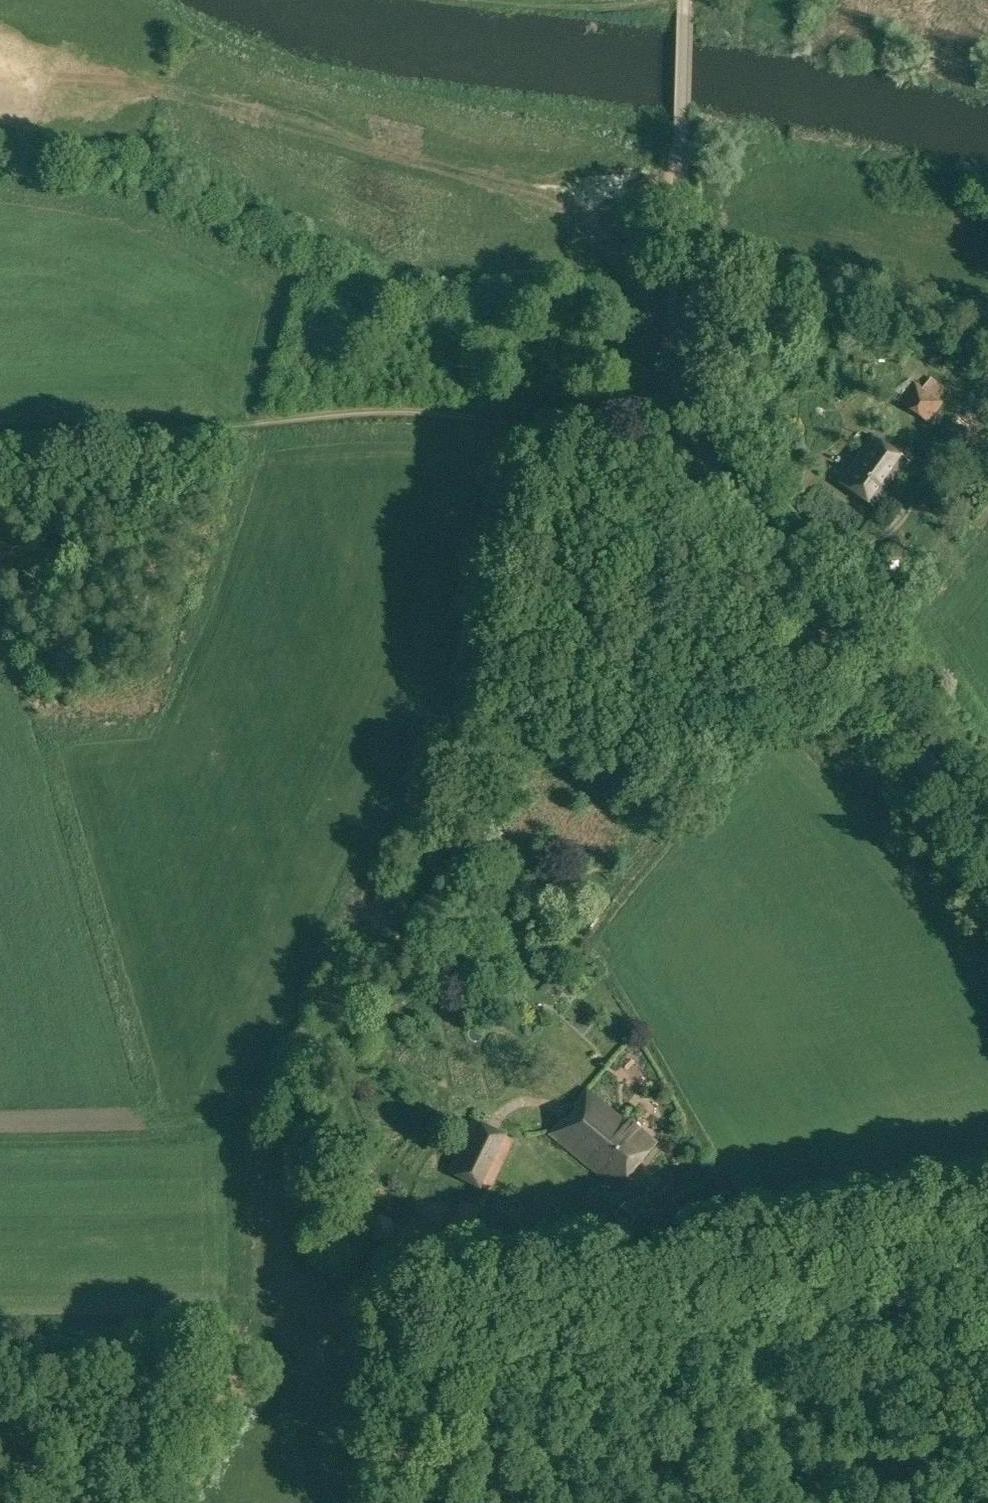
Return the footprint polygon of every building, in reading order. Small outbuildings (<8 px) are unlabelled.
[(948,353),(943,362),(952,368),(957,358),(948,353)] [(900,404),(934,427),(940,417),(936,414),(944,402),(940,399),(947,388),(929,377),(922,386),(914,382),(900,404)] [(840,483),(877,510),(909,463),(871,435),(840,483)] [(588,1038),(601,1049),(609,1039),(596,1028),(588,1038)] [(550,1133),(620,1190),(658,1144),(626,1118),(624,1120),(586,1089),(573,1105),(576,1107),(566,1119),(563,1117),(550,1133)] [(447,1172),(489,1193),(514,1141),(471,1120),(447,1172)] [(630,1225),(640,1214),(626,1203),(617,1214),(630,1225)]
